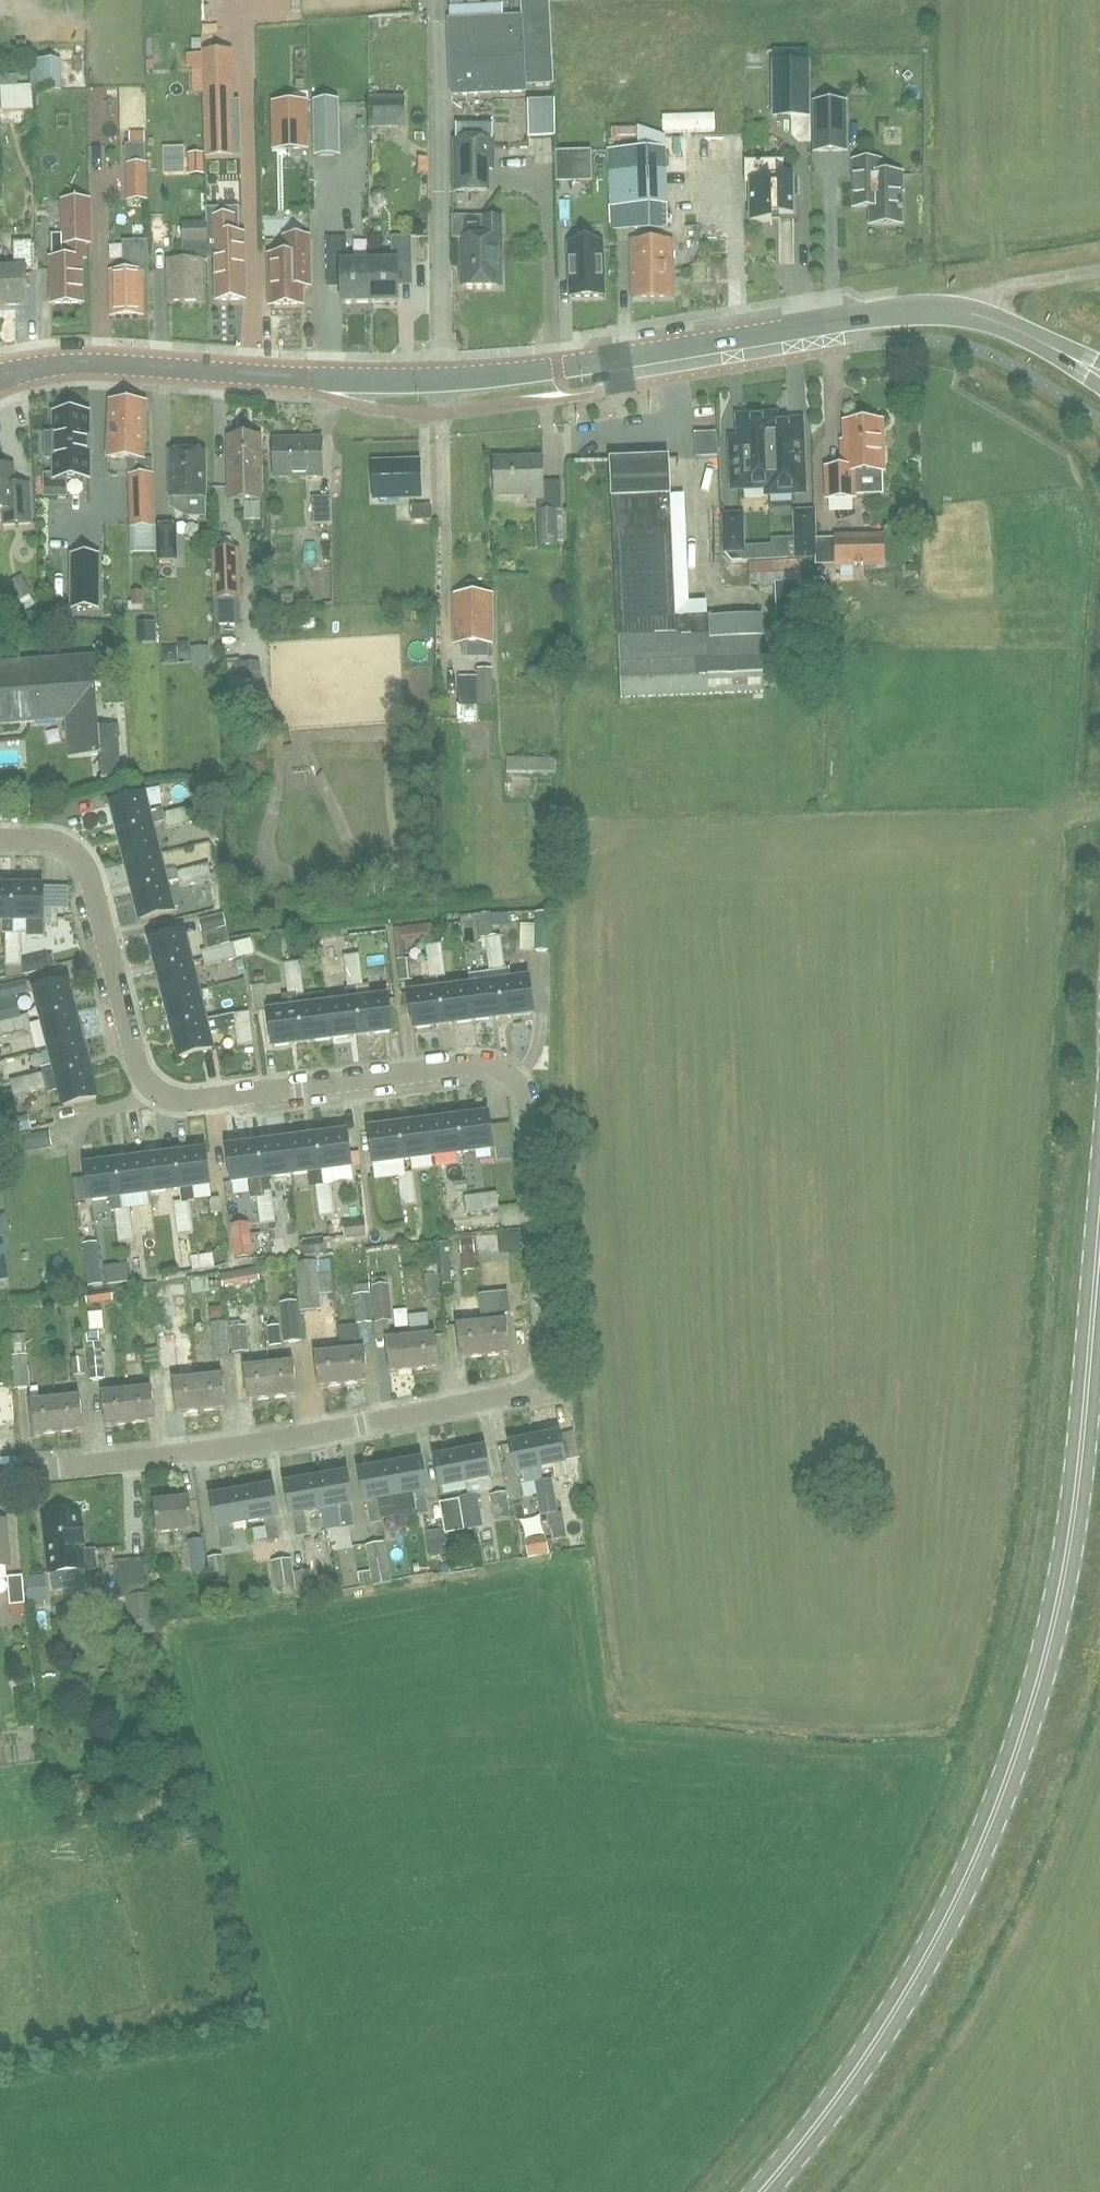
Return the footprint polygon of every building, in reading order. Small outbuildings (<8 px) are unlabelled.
[(514,14),(528,13),(527,0),(515,0),(513,0),(514,14)] [(553,49),(550,1),(531,1),(531,16),(448,20),(452,95),(526,92),(524,51),(553,49)] [(207,156),(232,155),(231,100),(229,49),(204,50),(207,156)] [(772,51),(772,63),(772,116),(810,116),(809,51),(772,51)] [(756,74),(771,72),(770,55),(755,56),(756,74)] [(32,85),(32,92),(51,92),(51,63),(29,63),(29,85),(32,85)] [(339,100),(313,101),(314,156),(340,155),(339,100)] [(369,100),(369,127),(404,126),(404,100),(369,100)] [(555,138),(554,101),(528,102),(529,138),(555,138)] [(271,102),(272,150),(309,150),(308,102),(271,102)] [(814,102),(815,151),(846,150),(845,102),(814,102)] [(455,141),(455,192),(489,191),(488,169),(495,169),(494,141),(455,141)] [(570,152),(571,182),(592,182),(592,151),(570,152)] [(665,151),(648,151),(607,152),(611,231),(662,230),(662,206),(668,206),(665,151)] [(428,158),(417,159),(418,173),(428,174),(428,158)] [(132,165),(140,201),(157,197),(149,161),(132,165)] [(871,224),(901,224),(901,210),(903,210),(903,206),(901,206),(901,193),(903,193),(902,173),(880,174),(880,161),(853,161),(854,207),(871,207),(871,224)] [(190,195),(205,193),(203,169),(188,170),(190,195)] [(771,183),(750,183),(750,222),(779,222),(779,215),(794,215),(793,175),(771,176),(771,183)] [(90,244),(89,200),(63,201),(64,258),(51,258),(52,305),(82,304),(82,259),(85,259),(85,244),(90,244)] [(501,217),(484,217),(485,231),(488,231),(488,238),(462,238),(462,286),(497,286),(497,262),(501,262),(501,217)] [(218,300),(244,300),(242,235),(237,235),(236,218),(208,218),(208,224),(208,256),(217,256),(218,300)] [(208,261),(208,256),(208,224),(207,224),(195,224),(183,224),(184,260),(168,261),(169,301),(202,301),(201,261),(207,261),(208,261)] [(370,261),(371,303),(399,302),(398,276),(412,276),(412,286),(413,286),(412,237),(392,237),(392,261),(370,261)] [(285,256),(271,257),(271,305),(301,304),(301,286),(313,286),(312,238),(284,238),(285,256)] [(371,303),(370,261),(347,262),(347,238),(326,238),(327,288),(329,288),(328,277),(341,277),(342,304),(371,303)] [(672,241),(654,241),(632,241),(633,298),(673,298),(672,241)] [(0,269),(0,306),(27,305),(26,268),(33,268),(32,242),(13,243),(14,269),(0,269)] [(118,268),(118,272),(110,272),(110,316),(143,315),(143,274),(149,273),(148,242),(123,243),(123,272),(123,268),(118,268)] [(602,247),(571,247),(571,299),(602,299),(602,247)] [(110,401),(108,458),(126,459),(145,459),(147,403),(110,401)] [(47,436),(47,457),(55,457),(55,479),(90,479),(89,414),(54,414),(54,436),(47,436)] [(771,417),(767,418),(770,485),(770,492),(803,490),(800,430),(797,425),(793,423),(777,424),(777,426),(771,426),(771,417)] [(770,485),(767,418),(740,419),(741,441),(733,442),(735,487),(769,486),(770,492),(770,485)] [(842,449),(843,468),(826,468),(827,500),(855,499),(855,496),(882,495),(881,472),(883,472),(882,421),(845,422),(846,448),(842,449)] [(260,436),(228,436),(229,501),(261,500),(260,436)] [(322,476),(321,439),(301,440),(301,443),(275,443),(275,477),(322,476)] [(171,452),(171,507),(188,516),(205,516),(204,452),(171,452)] [(542,459),(494,461),(495,496),(528,495),(528,500),(544,500),(542,459)] [(669,460),(669,459),(611,461),(611,463),(621,698),(763,692),(761,636),(763,636),(762,617),(711,619),(711,616),(675,617),(672,547),(681,546),(680,519),(671,520),(668,460),(669,460)] [(373,464),(374,499),(421,497),(420,462),(399,463),(399,465),(374,466),(374,464),(373,464)] [(3,510),(4,526),(32,524),(29,485),(14,486),(13,466),(0,467),(0,510),(3,510)] [(153,475),(129,476),(131,528),(155,527),(153,475)] [(314,525),(331,524),(330,498),(313,498),(314,525)] [(432,520),(431,507),(412,508),(412,521),(432,520)] [(558,546),(557,516),(557,511),(538,511),(539,547),(558,546)] [(813,513),(796,513),(798,557),(815,556),(813,513)] [(742,516),(725,517),(726,552),(725,554),(732,561),(743,561),(743,551),(744,551),(742,516)] [(159,562),(177,561),(175,526),(158,527),(159,562)] [(884,538),(836,539),(836,566),(885,565),(884,538)] [(239,623),(239,598),(240,598),(238,550),(214,551),(216,599),(214,599),(215,623),(239,623)] [(758,561),(759,582),(771,581),(770,560),(758,561)] [(99,582),(73,582),(73,608),(99,608),(99,582)] [(492,644),(493,595),(454,595),(454,643),(492,644)] [(101,769),(102,779),(122,777),(121,767),(118,734),(118,725),(99,726),(96,687),(101,686),(99,657),(0,664),(0,725),(58,720),(58,716),(66,715),(70,758),(99,756),(101,769)] [(241,659),(225,661),(225,665),(227,691),(241,690),(242,690),(241,662),(241,659)] [(465,705),(477,705),(493,705),(493,670),(477,670),(477,678),(457,677),(457,688),(465,688),(465,705)] [(519,758),(508,758),(507,772),(556,773),(556,759),(519,758)] [(144,796),(112,804),(119,834),(152,826),(164,822),(164,823),(196,814),(194,807),(162,815),(161,809),(148,812),(144,796)] [(196,814),(164,823),(166,830),(198,822),(196,814)] [(152,826),(119,834),(126,863),(159,855),(152,826)] [(159,855),(126,863),(134,892),(166,884),(166,885),(179,881),(179,880),(211,872),(209,865),(177,873),(176,871),(164,874),(159,855)] [(211,872),(179,880),(179,881),(181,888),(182,888),(213,880),(211,872)] [(166,884),(134,892),(141,921),(174,913),(166,885),(166,884)] [(13,887),(0,887),(0,921),(3,921),(3,934),(6,934),(13,934),(13,921),(13,887)] [(43,909),(43,892),(43,887),(13,887),(13,921),(13,934),(6,934),(6,951),(22,950),(21,934),(27,934),(27,921),(44,921),(43,909)] [(534,952),(549,952),(549,913),(536,913),(534,952)] [(227,929),(223,914),(199,920),(202,935),(227,929)] [(432,927),(394,930),(395,943),(399,970),(400,984),(409,983),(405,942),(425,940),(426,946),(428,963),(422,964),(426,993),(409,995),(414,1029),(444,1025),(440,991),(438,979),(438,978),(434,945),(433,945),(432,927)] [(150,941),(158,971),(190,963),(183,933),(150,941)] [(358,1002),(362,1036),(392,1032),(388,998),(371,1000),(370,987),(364,987),(359,955),(358,937),(350,938),(351,948),(352,956),(356,988),(355,988),(357,1002),(358,1002)] [(492,938),(485,938),(487,954),(503,952),(501,937),(493,937),(492,938)] [(203,960),(253,947),(251,939),(201,952),(203,960)] [(442,944),(434,945),(438,978),(446,978),(442,944)] [(253,947),(203,960),(205,967),(255,954),(253,947)] [(6,951),(6,967),(13,967),(22,967),(22,960),(22,959),(22,954),(22,950),(6,951)] [(503,952),(487,954),(490,970),(497,969),(505,968),(503,952)] [(46,953),(38,955),(42,969),(51,967),(47,953),(46,953)] [(348,989),(355,988),(356,988),(352,956),(343,957),(348,989)] [(22,959),(22,960),(25,974),(26,974),(33,972),(30,957),(22,959)] [(300,962),(292,963),(297,996),(305,995),(300,962)] [(158,971),(165,1000),(198,992),(190,963),(158,971)] [(284,964),(288,996),(282,997),(284,1011),(268,1013),(272,1047),(303,1043),(298,1009),(299,1009),(297,996),(292,963),(284,964)] [(505,968),(497,969),(503,1018),(534,1014),(530,980),(511,982),(510,968),(505,968)] [(470,987),(469,987),(474,1021),(503,1018),(497,969),(490,970),(490,972),(491,985),(470,987)] [(30,1023),(28,1015),(21,1017),(16,996),(29,993),(26,980),(0,987),(0,1031),(30,1023)] [(42,1020),(75,1012),(67,982),(35,990),(42,1020)] [(469,987),(440,991),(444,1025),(474,1021),(469,987)] [(165,1000),(172,1029),(205,1021),(198,992),(165,1000)] [(358,1002),(357,1002),(328,1005),(332,1039),(362,1036),(358,1002)] [(328,1005),(299,1009),(298,1009),(303,1043),(332,1039),(328,1005)] [(82,1041),(75,1012),(42,1020),(50,1049),(82,1041)] [(205,1021),(172,1029),(180,1059),(212,1051),(208,1035),(236,1029),(238,1047),(253,1045),(249,1013),(235,1014),(205,1021)] [(0,1031),(0,1039),(32,1032),(30,1023),(0,1031)] [(89,1070),(82,1041),(50,1049),(54,1065),(41,1068),(42,1074),(10,1082),(12,1089),(89,1070)] [(97,1100),(89,1070),(12,1089),(15,1098),(46,1090),(48,1094),(60,1091),(64,1108),(97,1100)] [(488,1115),(458,1119),(462,1153),(493,1149),(488,1115)] [(52,1146),(50,1132),(30,1136),(29,1131),(32,1130),(28,1116),(3,1122),(6,1137),(10,1136),(11,1139),(7,1140),(9,1153),(52,1146)] [(458,1119),(428,1123),(433,1157),(462,1153),(458,1119)] [(428,1123),(399,1127),(403,1161),(404,1161),(433,1157),(428,1123)] [(399,1127),(368,1130),(373,1165),(373,1167),(397,1164),(398,1178),(400,1191),(415,1189),(413,1173),(405,1174),(404,1161),(403,1161),(399,1127)] [(323,1184),(315,1185),(317,1202),(334,1200),(332,1185),(334,1184),(332,1170),(352,1167),(347,1133),(346,1133),(317,1137),(321,1171),(323,1184)] [(317,1137),(287,1141),(292,1175),(321,1171),(317,1137)] [(287,1141),(258,1145),(262,1179),(292,1175),(287,1141)] [(228,1149),(227,1149),(231,1181),(232,1183),(249,1180),(251,1193),(251,1199),(257,1199),(258,1209),(274,1208),(272,1190),(264,1191),(262,1179),(258,1145),(228,1149)] [(206,1151),(175,1155),(180,1189),(182,1202),(181,1202),(185,1235),(194,1234),(190,1201),(194,1200),(192,1188),(210,1185),(206,1151)] [(175,1155),(146,1159),(150,1193),(180,1189),(175,1155)] [(146,1159),(116,1163),(120,1197),(150,1193),(146,1159)] [(120,1197),(116,1163),(86,1167),(90,1201),(109,1198),(111,1212),(114,1211),(119,1243),(126,1242),(122,1210),(120,1197)] [(415,1189),(400,1191),(402,1207),(409,1206),(417,1205),(415,1189)] [(464,1197),(466,1214),(500,1209),(497,1193),(464,1197)] [(334,1200),(317,1202),(319,1218),(327,1217),(336,1216),(334,1200)] [(185,1235),(181,1202),(174,1203),(178,1236),(185,1235)] [(274,1208),(258,1209),(260,1226),(268,1225),(276,1224),(274,1208)] [(129,1209),(122,1210),(126,1242),(134,1241),(129,1209)] [(9,1282),(5,1215),(0,1215),(0,1282),(9,1282)] [(447,1233),(459,1232),(458,1218),(446,1220),(447,1233)] [(366,1236),(365,1221),(343,1223),(345,1239),(366,1236)] [(230,1225),(234,1259),(253,1257),(249,1223),(230,1225)] [(326,1253),(324,1237),(302,1240),(303,1242),(299,1242),(302,1261),(327,1258),(326,1253)] [(84,1244),(89,1286),(103,1284),(98,1242),(84,1244)] [(502,1275),(499,1251),(459,1255),(461,1280),(502,1275)] [(202,1273),(224,1271),(223,1256),(201,1257),(202,1273)] [(376,1284),(377,1261),(357,1261),(356,1284),(376,1284)] [(133,1265),(113,1267),(115,1282),(135,1280),(133,1265)] [(302,1274),(305,1303),(367,1297),(365,1287),(347,1289),(345,1269),(302,1274)] [(464,1303),(504,1299),(502,1275),(461,1280),(464,1303)] [(233,1291),(269,1287),(268,1279),(232,1283),(233,1291)] [(123,1294),(96,1298),(97,1307),(124,1303),(123,1294)] [(138,1321),(120,1323),(121,1333),(183,1326),(180,1296),(136,1301),(138,1321)] [(351,1308),(368,1306),(367,1297),(305,1303),(308,1332),(352,1327),(353,1327),(351,1308)] [(467,1326),(507,1322),(504,1299),(464,1303),(467,1326)] [(441,1348),(440,1317),(399,1319),(400,1350),(441,1348)] [(507,1322),(467,1326),(469,1351),(510,1346),(507,1322)] [(183,1326),(121,1333),(122,1343),(140,1341),(142,1359),(186,1354),(183,1326)] [(291,1326),(256,1329),(258,1359),(248,1360),(249,1378),(302,1374),(300,1354),(293,1355),(291,1326)] [(311,1361),(373,1354),(372,1344),(354,1346),(352,1327),(308,1332),(311,1361)] [(397,1351),(398,1378),(423,1377),(422,1369),(449,1368),(448,1349),(397,1351)] [(144,1378),(126,1380),(127,1390),(146,1388),(189,1383),(186,1354),(142,1359),(144,1378)] [(311,1361),(314,1390),(358,1385),(356,1366),(374,1364),(373,1354),(311,1361)] [(304,1376),(254,1378),(255,1402),(305,1400),(304,1376)] [(146,1388),(127,1390),(128,1400),(146,1398),(148,1418),(192,1413),(189,1383),(146,1388)] [(86,1425),(81,1384),(57,1387),(61,1427),(86,1425)] [(37,1430),(61,1427),(57,1387),(33,1389),(37,1430)] [(560,1434),(535,1439),(540,1469),(541,1469),(553,1466),(556,1479),(567,1477),(565,1464),(566,1464),(560,1434)] [(535,1439),(509,1444),(515,1474),(540,1469),(535,1439)] [(485,1449),(460,1454),(466,1483),(491,1478),(485,1449)] [(466,1483),(460,1454),(434,1459),(440,1488),(466,1483)] [(419,1461),(390,1466),(399,1517),(417,1514),(417,1515),(428,1513),(428,1510),(427,1510),(424,1492),(427,1491),(421,1461),(419,1461)] [(399,1517),(390,1466),(362,1472),(362,1471),(359,1472),(365,1502),(367,1502),(370,1520),(370,1523),(382,1521),(382,1520),(399,1517)] [(345,1474),(316,1480),(321,1510),(324,1527),(342,1524),(343,1528),(354,1526),(353,1523),(350,1505),(352,1504),(347,1474),(345,1474)] [(321,1510),(316,1480),(287,1485),(287,1484),(285,1485),(290,1515),(293,1515),(296,1533),(296,1536),(307,1534),(304,1513),(321,1510)] [(552,1480),(543,1481),(549,1515),(559,1513),(552,1480)] [(543,1481),(534,1483),(541,1516),(549,1515),(543,1481)] [(270,1488),(242,1493),(247,1523),(265,1520),(269,1541),(279,1539),(279,1536),(278,1536),(275,1518),(278,1517),(273,1487),(270,1487),(270,1488)] [(495,1521),(511,1518),(507,1492),(490,1495),(495,1521)] [(247,1523),(242,1493),(213,1498),(213,1497),(211,1498),(216,1528),(218,1528),(222,1546),(221,1547),(222,1549),(233,1547),(229,1526),(247,1523)] [(468,1496),(475,1530),(484,1528),(477,1494),(468,1496)] [(466,1531),(475,1530),(468,1496),(459,1498),(466,1531)] [(189,1500),(154,1503),(158,1533),(174,1532),(175,1547),(187,1546),(185,1530),(192,1530),(189,1500)] [(48,1573),(87,1569),(87,1571),(98,1570),(95,1549),(85,1550),(81,1512),(42,1516),(48,1573)] [(406,1520),(389,1521),(389,1536),(406,1536),(406,1520)] [(5,1521),(0,1521),(0,1567),(9,1566),(5,1521)] [(441,1530),(426,1533),(429,1558),(445,1555),(441,1530)] [(526,1542),(529,1557),(548,1554),(545,1538),(526,1542)] [(206,1572),(202,1539),(187,1541),(191,1574),(206,1572)] [(383,1543),(366,1546),(373,1586),(391,1583),(391,1582),(383,1543)] [(346,1586),(360,1583),(352,1545),(338,1547),(346,1586)] [(222,1556),(208,1558),(212,1584),(227,1582),(222,1556)] [(295,1586),(292,1559),(271,1562),(275,1589),(295,1586)] [(316,1595),(311,1570),(294,1573),(298,1598),(316,1595)] [(23,1577),(25,1598),(27,1597),(28,1610),(46,1608),(45,1595),(42,1575),(25,1577),(23,1577)] [(25,1604),(25,1598),(23,1577),(23,1576),(8,1578),(10,1605),(25,1604)] [(149,1595),(126,1597),(129,1636),(154,1634),(154,1623),(151,1595),(149,1595)]
